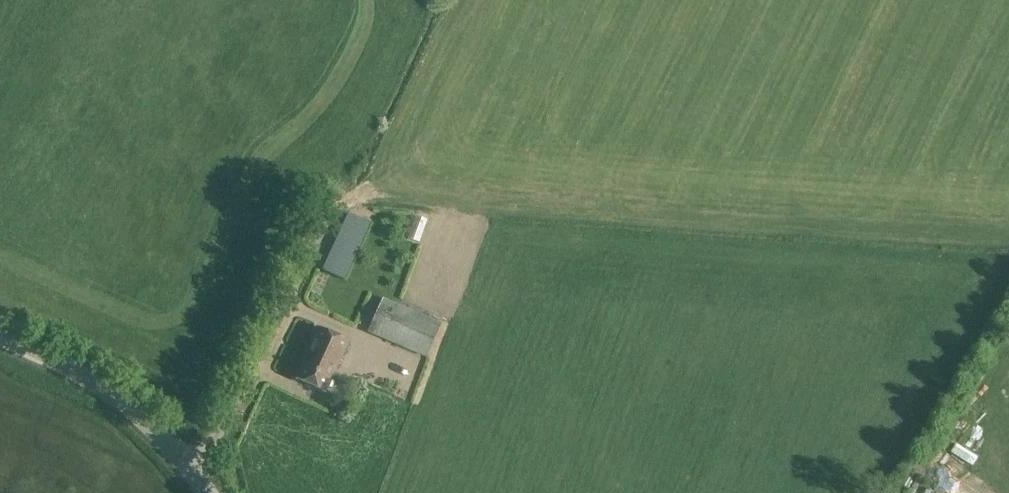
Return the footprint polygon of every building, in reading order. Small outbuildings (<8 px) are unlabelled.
[(346,211),(321,269),(346,279),(370,221),(346,211)] [(384,298),(368,332),(426,358),(442,323),(384,298)] [(350,341),(319,328),(296,378),(325,392),(350,341)]
